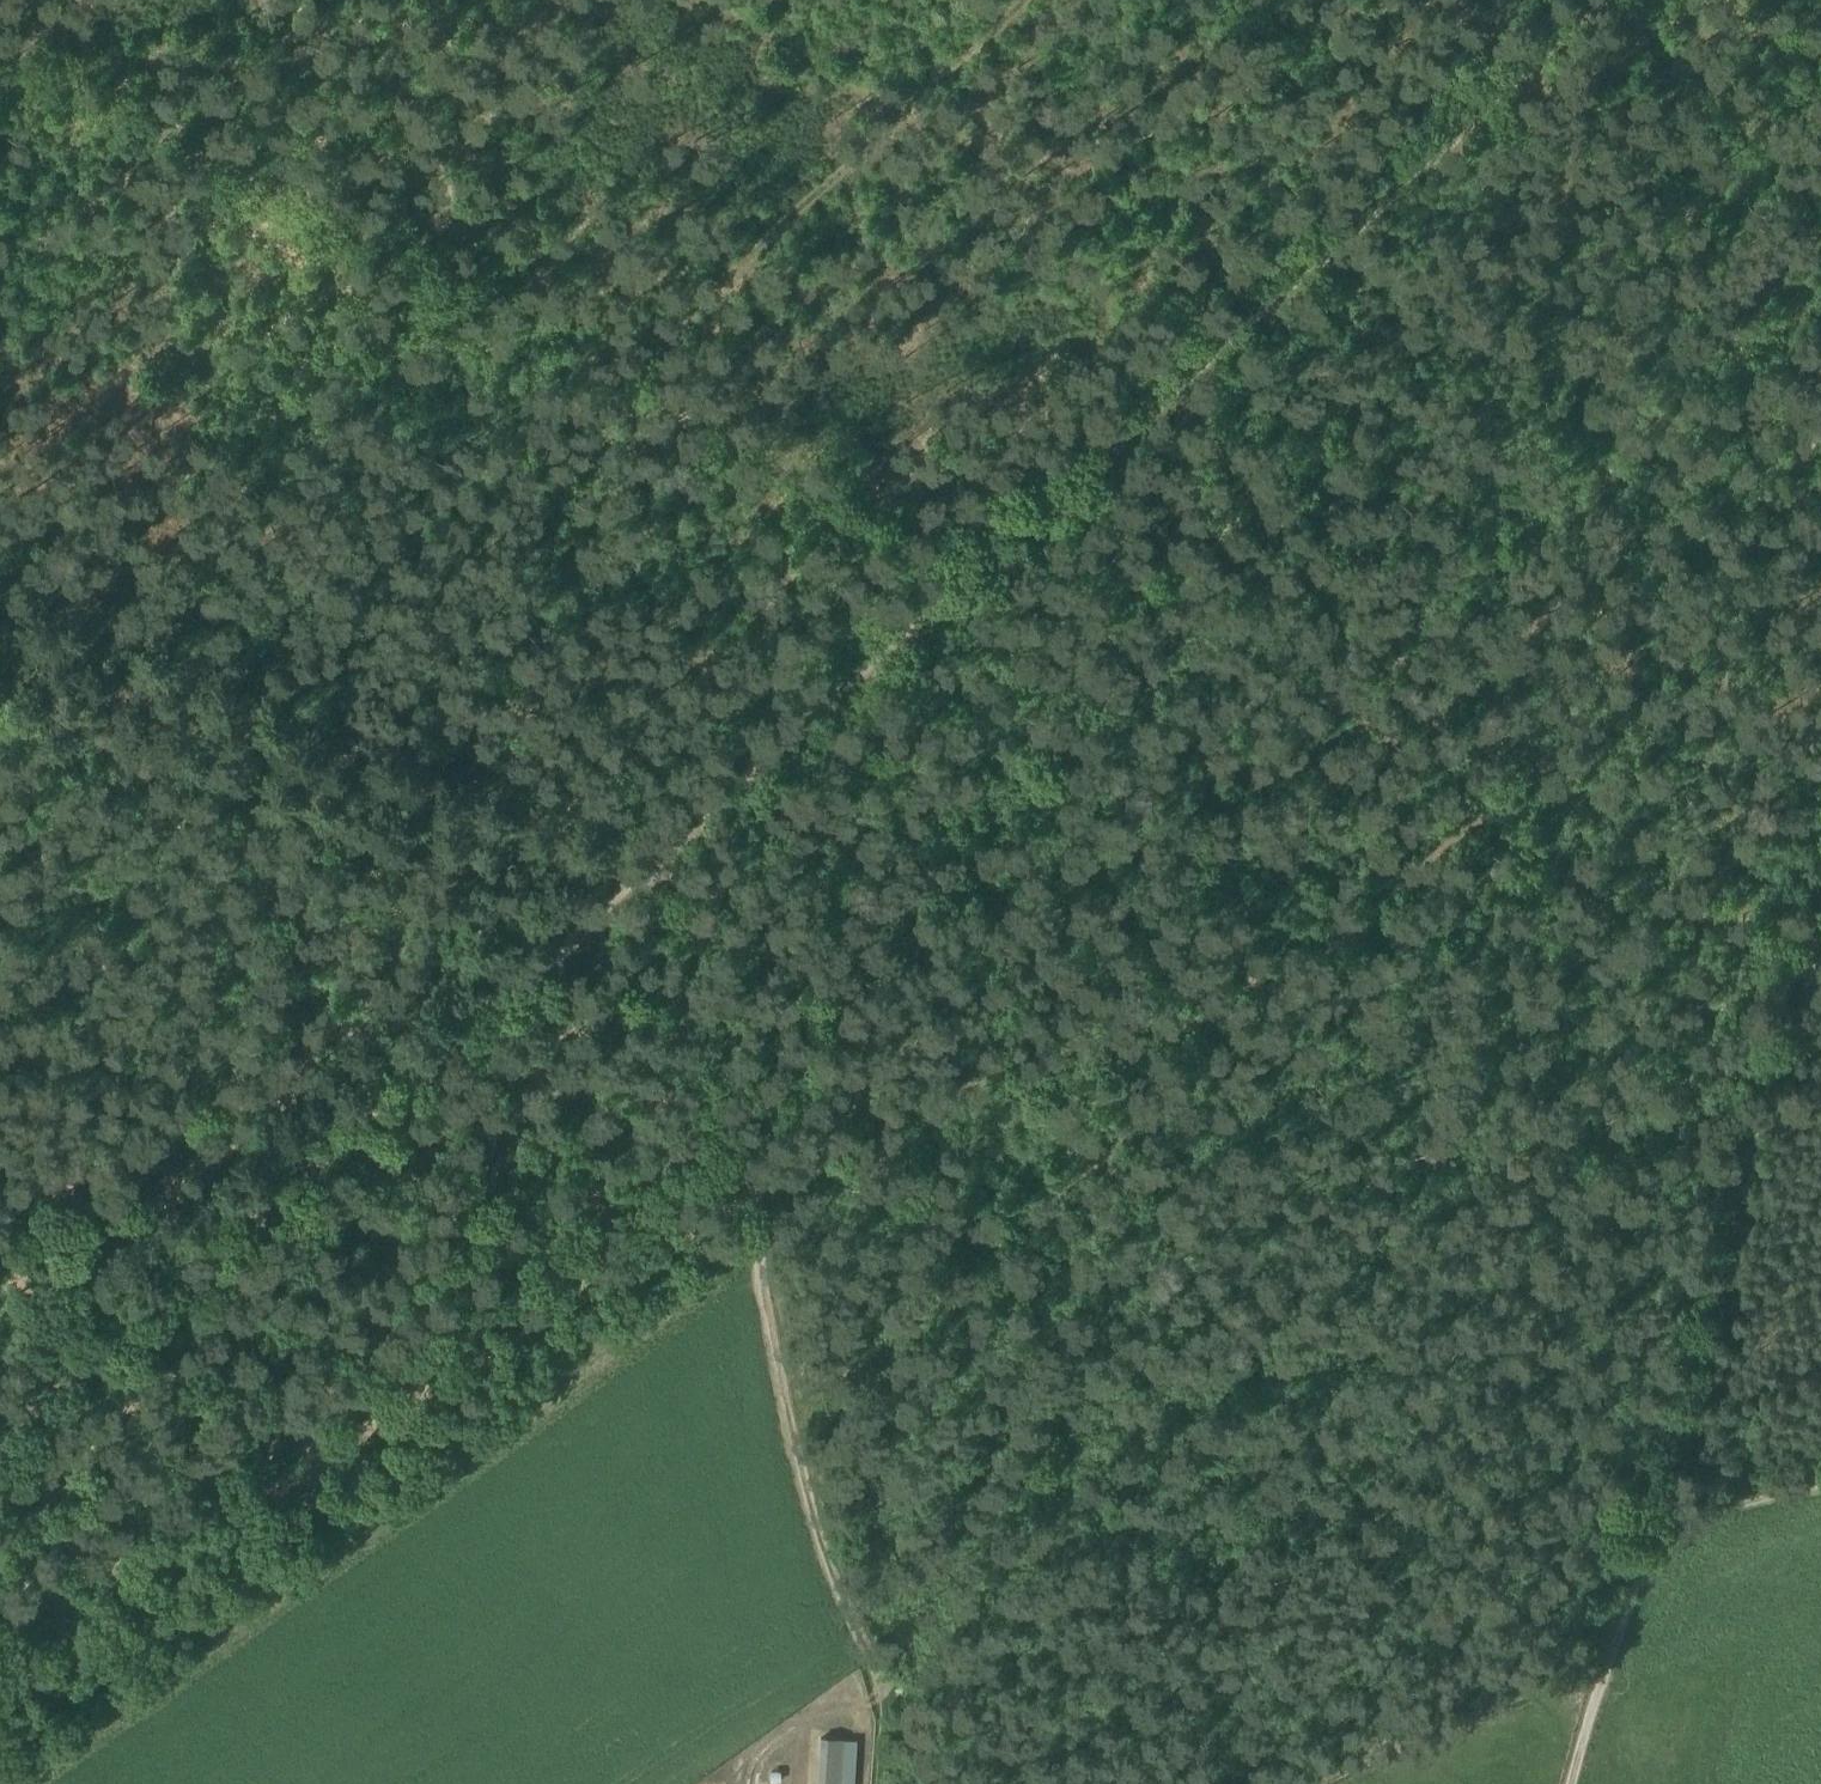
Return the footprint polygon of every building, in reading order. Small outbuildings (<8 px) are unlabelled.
[(824,1783),(840,1783),(843,1739),(821,1738),(820,1761),(826,1761),(824,1783)]
